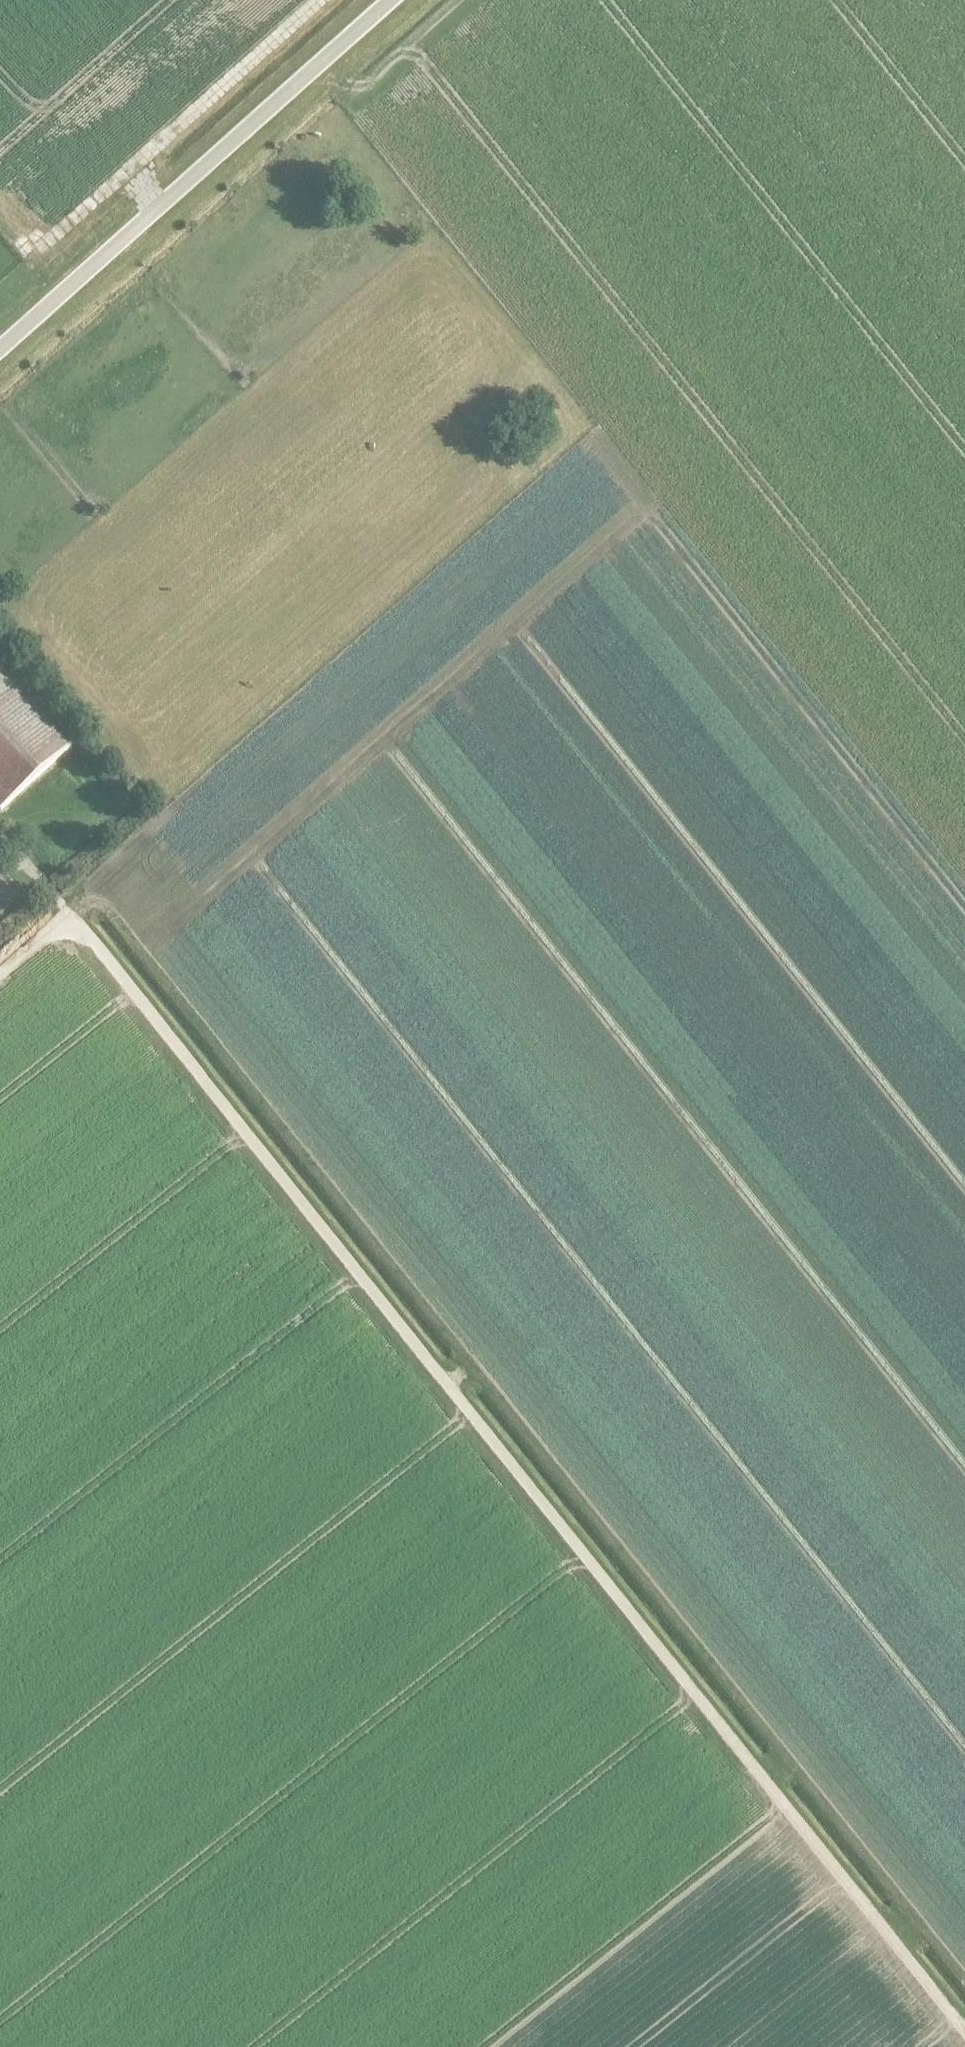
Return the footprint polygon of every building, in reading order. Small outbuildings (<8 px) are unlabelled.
[(71,747),(0,668),(0,811),(71,747)]
